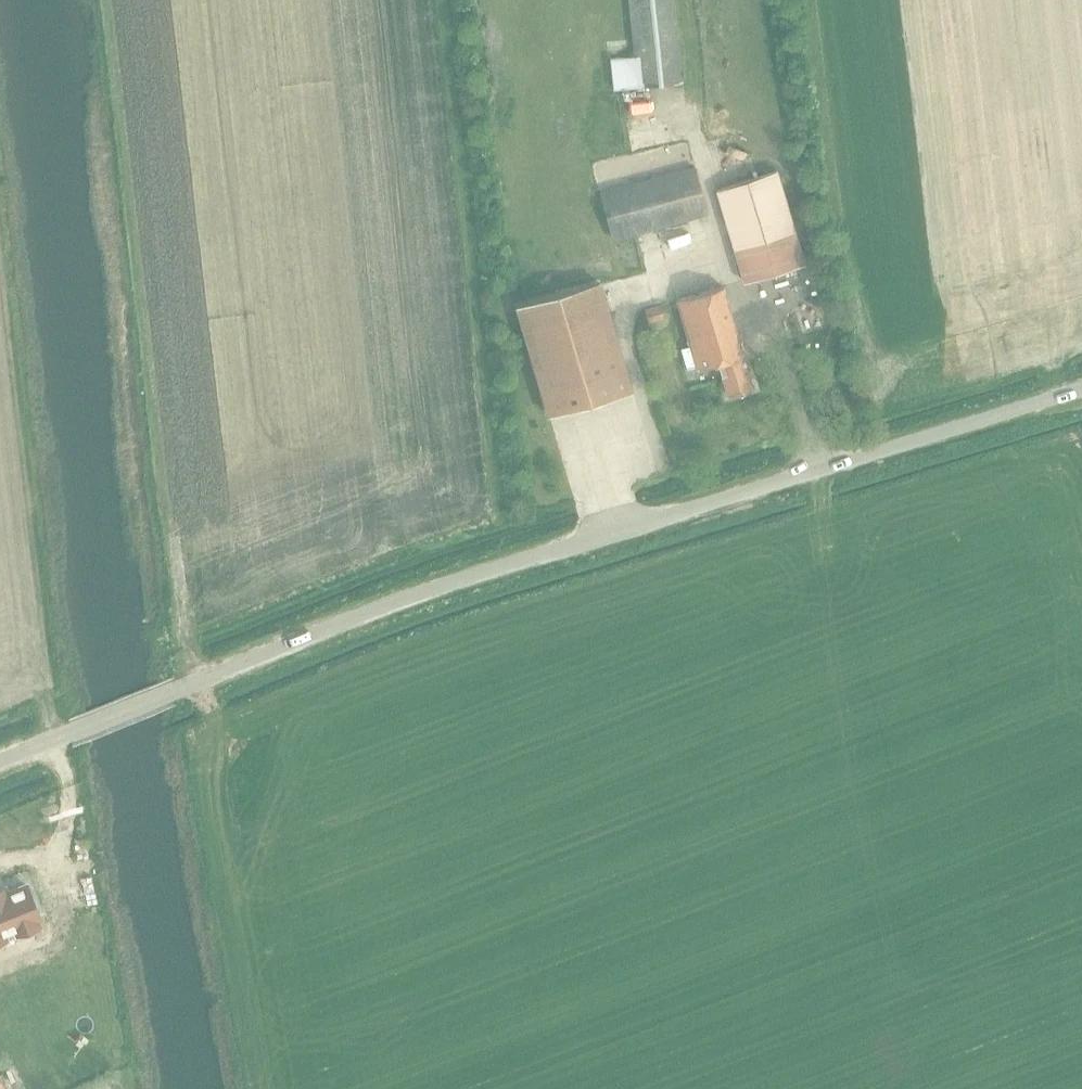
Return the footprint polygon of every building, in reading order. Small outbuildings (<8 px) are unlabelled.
[(616,87),(685,80),(677,0),(633,0),(639,54),(613,56),(616,87)] [(601,192),(614,237),(708,209),(695,164),(601,192)] [(717,188),(744,279),(782,267),(772,236),(779,233),(762,175),(717,188)] [(516,308),(547,412),(630,388),(600,283),(516,308)] [(728,393),(753,385),(724,285),(678,299),(698,367),(718,361),(728,393)] [(15,926),(18,932),(38,924),(35,918),(39,916),(26,884),(6,892),(4,887),(0,888),(0,939),(5,937),(2,931),(15,926)]
